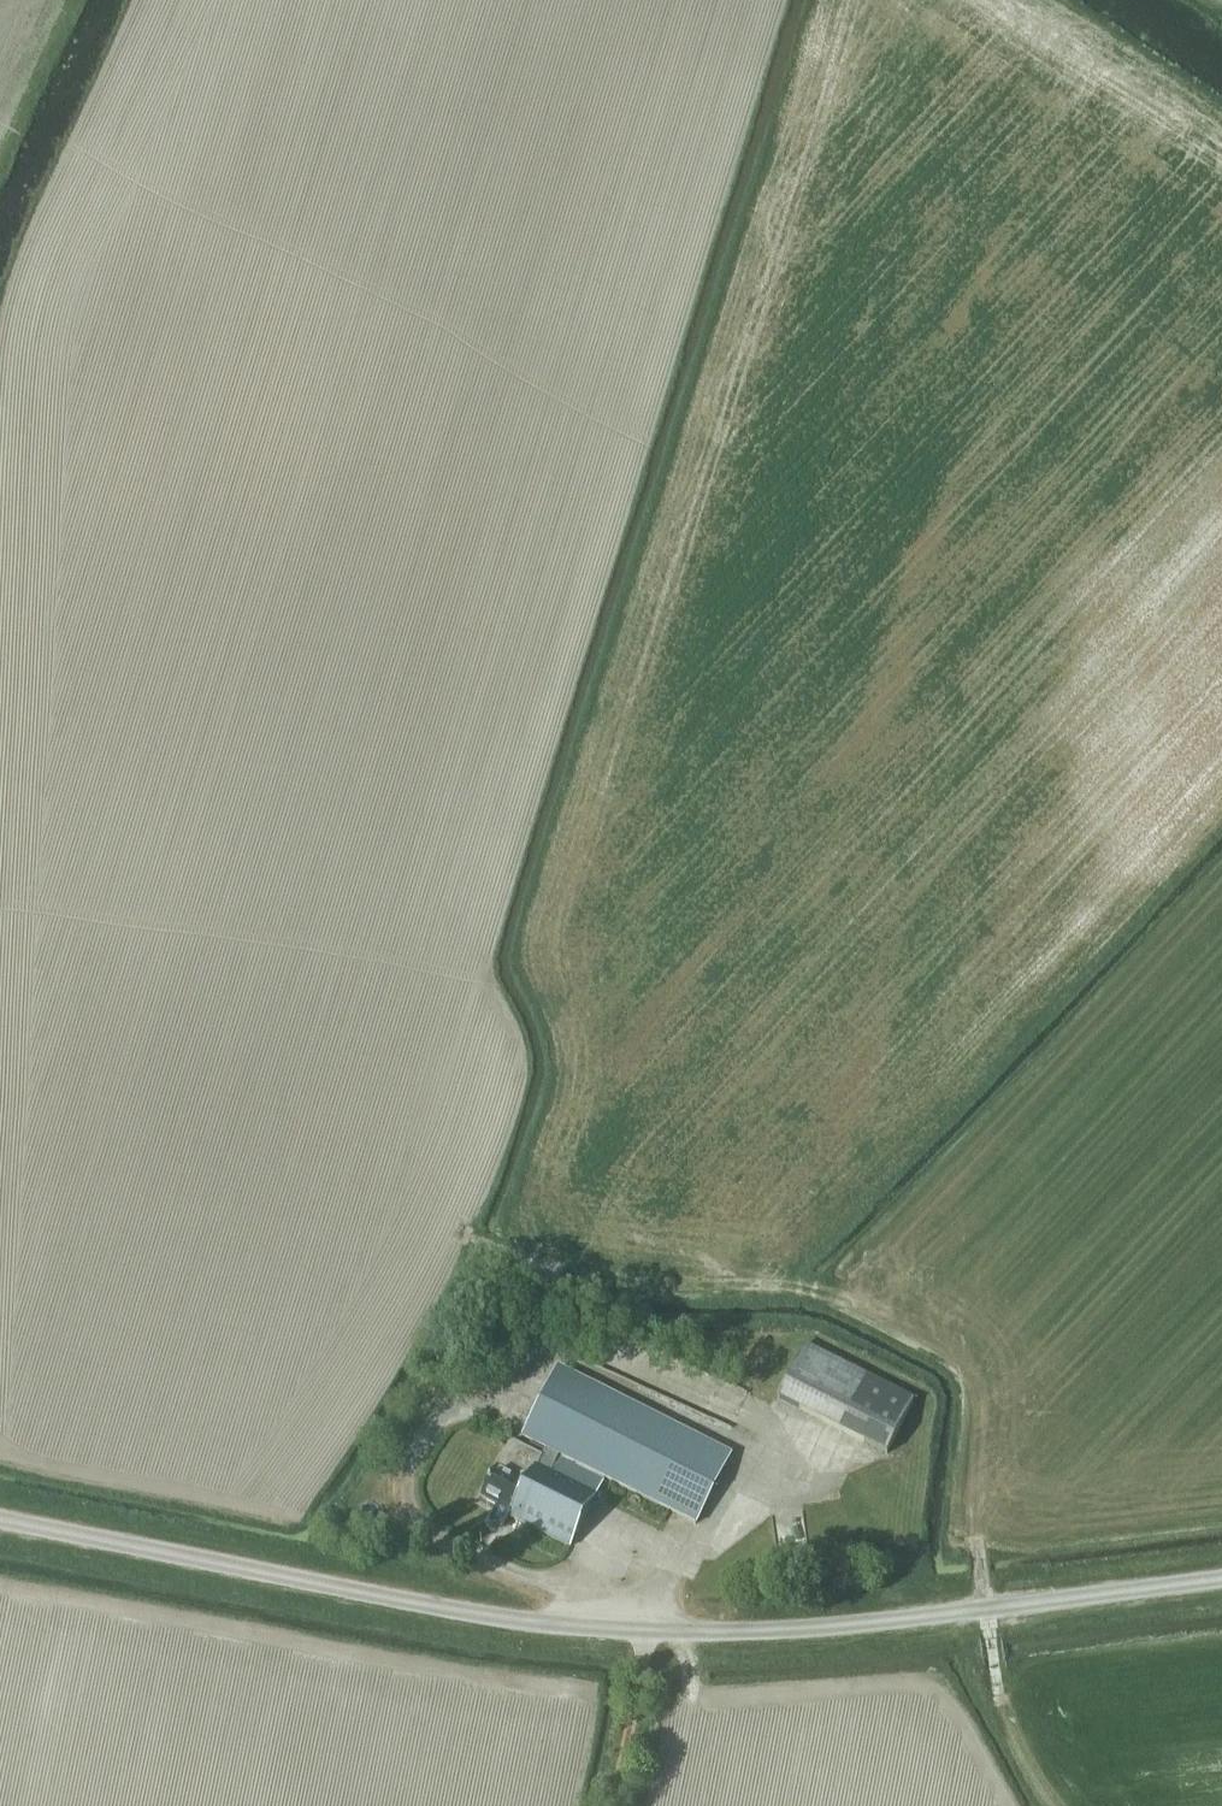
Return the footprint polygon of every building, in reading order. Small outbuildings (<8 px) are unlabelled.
[(886,1456),(914,1401),(805,1344),(776,1400),(886,1456)] [(695,1525),(730,1455),(558,1368),(523,1437),(546,1449),(542,1457),(510,1442),(496,1469),(481,1498),(498,1507),(492,1518),(505,1525),(509,1517),(570,1548),(605,1479),(695,1525)]
